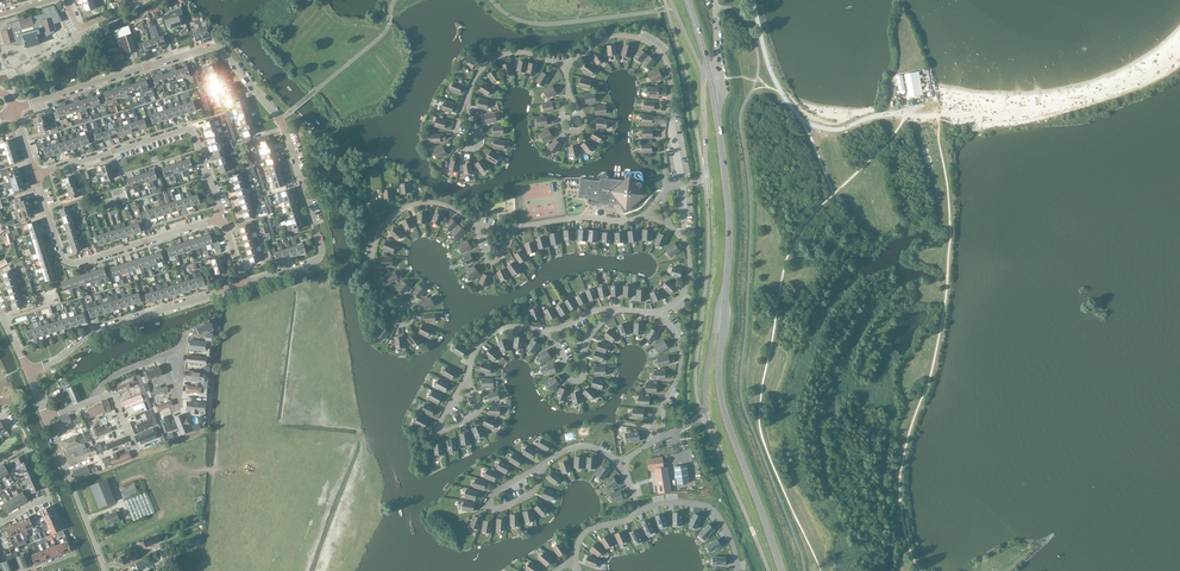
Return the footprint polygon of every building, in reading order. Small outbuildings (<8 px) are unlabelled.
[(83,4),(85,11),(94,8),(93,3),(97,1),(97,0),(92,0),(92,1),(83,4)] [(126,7),(124,1),(117,3),(120,11),(126,7)] [(54,31),(55,30),(54,24),(62,22),(54,5),(41,9),(43,14),(31,17),(31,16),(18,19),(19,21),(7,24),(8,27),(3,30),(3,31),(2,31),(5,45),(7,44),(7,45),(26,45),(26,46),(39,43),(39,41),(54,32),(54,31)] [(169,14),(163,16),(167,30),(182,25),(179,18),(183,17),(181,8),(168,12),(169,14)] [(200,23),(199,19),(196,20),(198,24),(197,24),(199,29),(200,31),(204,43),(206,42),(206,39),(210,37),(208,34),(212,32),(210,25),(206,26),(204,22),(200,23)] [(154,21),(151,22),(152,24),(151,24),(152,26),(154,30),(156,38),(160,50),(162,49),(161,46),(165,45),(163,36),(159,37),(156,29),(155,26),(154,21)] [(152,39),(149,40),(152,49),(156,48),(157,51),(160,50),(156,38),(152,26),(149,27),(152,39)] [(204,43),(200,31),(199,29),(192,31),(189,32),(192,39),(194,38),(196,42),(200,40),(201,44),(204,43)] [(136,50),(131,34),(120,37),(124,53),(136,50)] [(142,43),(137,44),(140,54),(145,53),(146,54),(149,54),(148,50),(152,49),(149,40),(142,43)] [(616,54),(615,45),(608,46),(608,49),(607,49),(608,51),(609,55),(612,55),(612,56),(615,57),(615,55),(616,54)] [(628,57),(629,57),(632,47),(625,45),(624,49),(623,49),(623,51),(622,55),(625,56),(625,57),(627,59),(628,57)] [(108,54),(107,54),(110,62),(117,60),(123,58),(120,50),(118,50),(117,49),(115,49),(114,49),(111,50),(110,50),(109,52),(108,53),(108,54)] [(641,62),(647,54),(641,50),(640,52),(639,52),(638,54),(635,57),(641,62)] [(598,52),(592,56),(594,59),(595,60),(598,64),(600,63),(601,64),(603,63),(603,61),(604,60),(598,52)] [(653,63),(655,61),(649,56),(643,64),(644,64),(643,67),(646,67),(646,66),(649,68),(652,65),(654,64),(653,63)] [(473,68),(476,62),(468,57),(467,58),(465,58),(464,60),(466,61),(464,64),(468,66),(470,67),(473,68)] [(519,66),(518,71),(525,72),(527,63),(519,61),(519,64),(518,64),(519,66)] [(536,67),(537,65),(530,63),(528,73),(535,74),(536,70),(537,68),(536,67)] [(184,68),(180,69),(183,78),(190,76),(193,75),(190,66),(187,67),(186,64),(183,65),(184,68)] [(208,74),(219,70),(218,66),(219,66),(218,64),(217,64),(206,67),(203,68),(204,72),(205,75),(208,74)] [(505,76),(506,75),(506,76),(511,77),(511,74),(512,74),(510,64),(503,65),(503,69),(503,70),(504,71),(505,76)] [(591,76),(596,70),(587,64),(583,69),(586,72),(588,73),(591,76)] [(166,74),(169,82),(170,86),(177,84),(176,80),(172,68),(170,69),(171,72),(166,74)] [(176,80),(183,78),(180,69),(176,71),(175,68),(172,68),(176,80)] [(208,74),(209,76),(206,77),(206,80),(210,79),(221,76),(220,72),(221,72),(220,70),(219,70),(208,74)] [(494,82),(500,78),(494,70),(488,74),(490,77),(489,77),(491,78),(494,82)] [(662,77),(659,71),(649,75),(652,82),(656,80),(658,80),(658,79),(662,77)] [(161,72),(158,73),(162,85),(169,82),(166,74),(162,75),(161,72)] [(162,85),(158,73),(156,74),(157,77),(153,78),(155,87),(162,85)] [(549,77),(543,73),(537,81),(543,85),(545,82),(547,80),(549,77)] [(905,74),(909,98),(921,96),(917,73),(905,74)] [(222,75),(221,76),(210,79),(211,82),(207,83),(208,86),(212,85),(223,81),(222,78),(223,77),(222,75)] [(590,89),(591,82),(581,79),(579,86),(583,87),(583,88),(585,88),(590,89)] [(146,80),(139,82),(143,97),(146,96),(145,92),(144,92),(144,90),(148,89),(146,80)] [(214,91),(221,88),(224,87),(225,87),(224,83),(225,83),(224,81),(223,81),(212,85),(214,91)] [(143,97),(139,82),(132,84),(135,93),(139,92),(140,94),(139,94),(140,98),(143,97)] [(462,87),(454,83),(451,90),(455,91),(455,92),(457,92),(460,93),(462,87)] [(135,93),(132,84),(125,87),(129,101),(132,101),(131,97),(130,97),(130,95),(135,93)] [(232,85),(225,87),(224,87),(221,88),(222,91),(218,93),(219,95),(223,94),(234,91),(234,90),(233,87),(233,84),(232,85)] [(488,95),(492,89),(483,84),(480,90),(482,92),(484,93),(488,95)] [(129,101),(125,87),(122,88),(121,87),(121,86),(119,87),(118,88),(118,89),(121,98),(125,96),(126,98),(125,98),(127,102),(129,101)] [(556,93),(552,87),(544,92),(546,94),(545,95),(545,97),(547,97),(548,98),(552,95),(554,95),(554,94),(556,93)] [(659,88),(648,88),(648,95),(652,95),(654,96),(655,95),(659,95),(659,88)] [(121,98),(118,89),(111,91),(116,106),(119,105),(117,101),(116,99),(121,98)] [(219,95),(218,95),(214,97),(215,102),(220,101),(236,96),(235,93),(235,92),(235,90),(234,90),(234,91),(223,94),(219,95)] [(105,96),(102,97),(104,105),(107,104),(108,108),(113,106),(113,107),(116,106),(111,91),(104,93),(105,96)] [(183,99),(184,104),(186,104),(188,113),(196,111),(193,101),(187,103),(186,98),(190,97),(188,92),(181,94),(183,99)] [(586,104),(596,102),(595,93),(584,95),(586,104)] [(86,108),(93,106),(89,94),(86,95),(87,98),(83,100),(86,108)] [(89,94),(93,106),(94,108),(96,107),(96,105),(100,104),(100,106),(104,105),(102,97),(98,98),(97,95),(93,97),(92,94),(89,94)] [(236,96),(220,101),(222,107),(234,103),(237,102),(238,102),(236,98),(237,98),(236,96)] [(78,98),(76,99),(79,111),(80,113),(83,112),(82,110),(86,108),(83,100),(79,101),(78,98)] [(79,111),(76,99),(73,100),(74,103),(70,104),(72,113),(76,112),(77,114),(80,113),(79,111)] [(233,110),(236,109),(247,105),(245,102),(246,101),(246,99),(245,100),(245,99),(238,102),(237,102),(234,103),(235,107),(232,108),(233,110)] [(489,102),(479,100),(478,107),(480,108),(481,108),(483,108),(487,109),(488,106),(489,106),(490,104),(488,103),(489,102)] [(176,101),(177,106),(178,106),(181,115),(188,113),(186,104),(184,104),(180,106),(178,101),(176,101)] [(65,102),(62,103),(65,115),(66,115),(67,118),(73,116),(72,113),(70,104),(66,105),(65,102)] [(449,111),(451,112),(454,105),(444,102),(444,104),(442,104),(442,106),(443,107),(442,109),(446,111),(449,111)] [(655,103),(645,102),(644,109),(649,109),(649,110),(651,110),(654,110),(655,103)] [(65,115),(62,103),(59,104),(60,107),(56,108),(59,117),(62,116),(63,119),(67,119),(65,115)] [(168,104),(170,109),(171,108),(174,117),(181,115),(178,106),(177,106),(173,108),(171,103),(168,104)] [(551,111),(554,110),(552,103),(543,105),(544,112),(549,111),(549,112),(551,111)] [(167,120),(174,117),(171,108),(170,109),(166,110),(164,105),(161,106),(163,111),(164,110),(167,120)] [(248,105),(247,105),(236,109),(237,115),(249,111),(247,107),(248,107),(248,105)] [(606,113),(605,106),(595,108),(596,115),(600,114),(602,115),(602,114),(606,113)] [(157,107),(154,108),(153,109),(154,112),(155,112),(156,113),(157,113),(159,122),(167,120),(164,110),(163,111),(158,112),(157,107)] [(157,113),(156,113),(151,114),(150,110),(147,110),(149,116),(150,115),(152,124),(159,122),(157,113)] [(249,111),(237,115),(236,115),(238,121),(239,120),(251,117),(249,113),(250,113),(249,111)] [(497,121),(495,114),(485,116),(486,123),(490,122),(492,123),(493,122),(497,121)] [(34,124),(35,126),(47,123),(44,116),(36,118),(37,123),(34,124)] [(138,121),(137,116),(134,117),(135,122),(136,121),(139,131),(147,128),(145,123),(148,123),(146,118),(138,121)] [(653,117),(643,116),(642,123),(647,123),(647,124),(649,124),(652,124),(653,117)] [(118,118),(120,121),(121,126),(122,126),(125,135),(132,133),(129,124),(128,124),(124,125),(121,117),(118,118)] [(251,117),(239,120),(241,126),(253,123),(251,119),(252,119),(251,117)] [(136,121),(135,122),(131,123),(129,118),(127,119),(128,124),(129,124),(132,133),(139,131),(136,121)] [(216,127),(216,126),(214,122),(219,120),(218,118),(213,119),(213,120),(204,123),(207,130),(216,127)] [(544,125),(547,125),(547,118),(537,119),(537,120),(535,121),(536,123),(537,123),(538,126),(542,125),(542,126),(544,125)] [(441,127),(444,128),(446,121),(437,119),(435,126),(439,127),(439,128),(441,127)] [(598,120),(597,127),(600,127),(602,128),(606,128),(607,125),(608,125),(609,123),(607,122),(607,121),(598,120)] [(253,122),(253,123),(241,126),(242,129),(238,130),(239,133),(243,132),(254,128),(253,125),(254,124),(253,122)] [(49,130),(47,123),(35,126),(36,129),(39,128),(40,132),(49,130)] [(112,124),(114,129),(115,128),(118,137),(125,135),(122,126),(121,126),(117,128),(115,123),(112,124)] [(225,123),(220,125),(216,126),(216,127),(207,130),(209,137),(218,134),(218,133),(222,132),(221,127),(226,126),(225,123)] [(105,126),(107,131),(108,131),(111,140),(118,137),(115,128),(114,129),(110,130),(108,125),(105,126)] [(103,142),(111,140),(108,131),(107,131),(102,132),(101,127),(98,128),(100,133),(101,133),(103,142)] [(493,128),(494,135),(497,134),(499,135),(499,134),(504,134),(503,127),(493,128)] [(98,128),(91,130),(89,131),(93,143),(95,142),(96,144),(103,142),(101,133),(100,133),(98,128)] [(255,128),(254,128),(243,132),(244,135),(241,136),(243,142),(251,140),(249,136),(256,134),(255,130),(256,130),(255,128)] [(561,128),(557,133),(562,137),(566,131),(561,128)] [(223,132),(222,132),(218,133),(218,134),(209,137),(211,144),(220,141),(220,140),(219,136),(223,134),(226,133),(225,133),(228,132),(227,130),(223,132)] [(551,136),(552,136),(548,130),(540,134),(544,141),(547,139),(548,139),(549,138),(551,136)] [(652,137),(652,130),(643,130),(643,131),(641,132),(642,134),(643,134),(643,137),(647,137),(647,138),(650,137),(652,137)] [(596,140),(600,142),(603,136),(595,131),(591,137),(594,139),(595,140),(596,140)] [(76,132),(78,137),(79,137),(82,146),(89,144),(86,135),(80,136),(79,132),(76,132)] [(53,135),(55,139),(56,144),(57,144),(60,153),(67,151),(64,141),(63,142),(59,143),(56,134),(53,135)] [(69,135),(71,139),(72,139),(74,148),(82,146),(79,137),(78,137),(73,139),(72,134),(69,135)] [(46,137),(48,141),(49,146),(50,146),(53,155),(60,153),(57,144),(56,144),(52,145),(49,136),(46,137)] [(67,151),(74,148),(72,139),(71,139),(66,141),(65,136),(62,137),(63,142),(64,141),(67,151)] [(260,143),(262,148),(272,145),(271,141),(272,141),(272,139),(271,139),(269,140),(268,136),(257,139),(258,143),(260,143)] [(5,151),(5,150),(14,147),(12,139),(3,142),(4,148),(0,149),(0,152),(5,151)] [(211,144),(214,151),(223,149),(222,148),(221,143),(226,141),(225,139),(220,140),(220,141),(211,144)] [(504,149),(505,142),(495,140),(493,147),(497,148),(499,149),(500,148),(504,149)] [(559,147),(561,144),(556,140),(549,148),(555,153),(558,149),(559,147)] [(585,149),(588,152),(593,148),(588,141),(582,145),(583,147),(584,149),(585,149)] [(50,146),(49,146),(45,148),(43,143),(40,144),(42,149),(43,149),(46,157),(53,155),(50,146)] [(273,145),(272,145),(262,148),(263,154),(274,151),(273,147),(274,147),(273,145)] [(571,152),(572,156),(579,155),(576,145),(569,147),(570,150),(570,152),(571,152)] [(652,152),(652,145),(642,145),(642,146),(640,147),(641,149),(642,149),(642,152),(647,152),(647,153),(649,152),(652,152)] [(227,146),(222,148),(223,149),(214,151),(216,159),(225,156),(224,155),(223,150),(228,149),(227,146)] [(14,147),(5,150),(5,151),(7,155),(0,157),(0,160),(8,158),(7,157),(16,154),(14,147)] [(446,153),(443,147),(434,151),(438,158),(441,156),(442,156),(444,155),(446,153)] [(275,150),(274,151),(263,154),(265,160),(276,156),(275,153),(276,152),(275,150)] [(496,163),(500,157),(491,152),(487,158),(490,160),(492,162),(492,161),(496,163)] [(229,153),(224,155),(225,156),(216,159),(218,166),(227,163),(227,162),(225,157),(230,156),(229,153)] [(7,157),(8,158),(9,162),(4,164),(5,166),(10,165),(10,164),(19,161),(16,154),(7,157)] [(277,156),(276,156),(265,160),(267,165),(278,162),(277,158),(278,158),(277,156)] [(190,159),(183,161),(187,176),(190,175),(189,171),(188,172),(187,169),(192,168),(193,168),(194,169),(196,169),(194,161),(191,162),(190,159)] [(232,160),(227,162),(227,163),(218,166),(220,173),(229,170),(228,165),(233,163),(232,160)] [(482,160),(476,164),(477,166),(478,168),(479,168),(481,172),(484,170),(484,171),(487,171),(486,168),(487,168),(482,160)] [(187,176),(183,161),(176,164),(178,172),(183,171),(184,173),(183,173),(184,177),(187,176)] [(459,162),(452,161),(451,163),(450,165),(451,166),(450,170),(457,171),(459,162)] [(279,162),(278,162),(267,165),(269,171),(280,168),(279,164),(279,162)] [(96,173),(96,176),(111,171),(110,168),(111,168),(111,166),(111,164),(110,163),(109,163),(104,164),(104,166),(100,167),(102,172),(100,173),(99,172),(96,173)] [(471,173),(472,173),(470,163),(463,165),(464,168),(464,170),(465,174),(468,174),(469,175),(471,175),(471,173)] [(178,172),(176,164),(168,166),(173,181),(176,180),(175,176),(174,176),(173,174),(178,172)] [(173,181),(168,166),(161,168),(164,177),(169,175),(170,177),(169,178),(170,181),(173,181)] [(280,167),(280,168),(269,171),(270,177),(281,173),(280,170),(281,170),(280,167)] [(2,177),(6,176),(7,179),(8,179),(20,175),(18,168),(9,171),(8,169),(0,171),(2,177)] [(152,181),(157,179),(161,178),(159,172),(155,174),(154,170),(147,173),(152,187),(154,186),(153,183),(152,181)] [(112,175),(111,171),(96,176),(97,179),(101,178),(101,177),(103,176),(104,181),(102,182),(103,186),(111,183),(110,179),(113,178),(114,178),(114,176),(113,175),(112,175)] [(243,180),(243,179),(241,175),(246,173),(245,171),(240,172),(240,173),(232,176),(234,183),(243,180)] [(80,173),(81,177),(78,179),(78,178),(73,179),(72,176),(63,178),(65,183),(61,184),(62,186),(74,183),(79,181),(82,180),(84,180),(86,179),(84,172),(80,173)] [(147,173),(140,175),(143,184),(148,182),(148,184),(149,188),(152,187),(147,173)] [(282,173),(281,173),(270,177),(272,182),(283,179),(282,176),(283,175),(282,173)] [(578,198),(579,198),(597,200),(597,203),(622,205),(626,211),(646,195),(640,188),(642,187),(642,184),(641,182),(638,182),(637,183),(630,174),(623,180),(608,179),(608,177),(608,176),(607,175),(606,174),(605,174),(604,174),(603,174),(601,175),(600,176),(600,177),(600,178),(597,177),(597,178),(600,178),(599,181),(580,179),(578,198)] [(22,181),(20,175),(8,179),(9,182),(4,184),(5,187),(22,181)] [(143,184),(140,175),(133,177),(138,192),(141,191),(139,187),(138,185),(143,184)] [(253,176),(248,178),(243,179),(243,180),(234,183),(236,190),(245,187),(243,182),(254,179),(253,176)] [(138,192),(133,177),(126,179),(127,183),(124,184),(126,191),(130,190),(129,188),(134,186),(135,188),(134,189),(135,193),(138,192)] [(284,179),(283,179),(272,182),(274,189),(285,185),(284,181),(285,181),(284,179)] [(22,181),(5,187),(6,190),(13,188),(15,194),(24,192),(23,188),(24,188),(22,181)] [(66,188),(68,192),(76,190),(74,183),(62,186),(63,189),(66,188)] [(403,194),(410,192),(409,190),(410,188),(409,187),(408,183),(401,184),(403,194)] [(236,190),(238,197),(247,195),(247,194),(246,189),(251,188),(250,185),(245,187),(236,190)] [(90,193),(88,186),(86,187),(88,193),(83,195),(84,198),(91,196),(90,193)] [(386,201),(393,200),(392,196),(393,194),(392,194),(391,189),(384,190),(386,201)] [(78,193),(76,190),(68,192),(69,196),(66,197),(67,200),(79,197),(78,196),(81,195),(80,192),(78,193)] [(187,192),(189,197),(190,197),(193,206),(200,204),(197,195),(191,196),(190,192),(187,192)] [(252,192),(247,194),(247,195),(238,197),(241,205),(250,202),(250,201),(248,196),(253,195),(252,192)] [(293,193),(282,196),(278,197),(280,203),(283,202),(294,199),(293,195),(294,195),(293,193)] [(156,195),(160,206),(161,206),(164,215),(171,213),(168,204),(167,204),(163,206),(161,201),(159,194),(156,195)] [(180,195),(181,200),(182,199),(185,208),(193,206),(190,197),(189,197),(184,199),(182,194),(180,195)] [(14,203),(16,210),(30,205),(28,199),(24,200),(23,196),(11,200),(12,204),(14,203)] [(173,197),(174,202),(175,201),(178,211),(185,208),(182,199),(181,200),(177,201),(175,196),(173,197)] [(3,199),(0,200),(0,207),(0,208),(5,207),(4,203),(8,202),(7,198),(3,199)] [(166,199),(167,204),(168,204),(171,213),(178,211),(175,201),(174,202),(170,203),(168,198),(166,199)] [(295,198),(294,199),(283,202),(285,207),(296,204),(295,201),(296,200),(295,198)] [(254,199),(250,201),(250,202),(241,205),(243,212),(252,209),(252,208),(250,204),(255,202),(254,199)] [(141,213),(146,211),(149,220),(156,217),(154,208),(153,209),(148,210),(147,205),(143,206),(141,200),(138,201),(141,213)] [(370,214),(377,213),(376,209),(377,206),(376,206),(375,202),(368,203),(370,214)] [(156,217),(164,215),(161,206),(160,206),(155,208),(154,203),(151,204),(153,209),(154,208),(156,217)] [(59,209),(61,217),(70,214),(70,213),(68,208),(73,207),(73,204),(67,206),(68,207),(59,209)] [(112,213),(118,210),(116,204),(109,207),(112,213)] [(285,207),(287,213),(297,210),(296,206),(297,206),(297,204),(296,204),(285,207)] [(32,211),(30,205),(16,210),(18,216),(16,217),(17,220),(27,217),(26,213),(32,211)] [(257,206),(252,208),(252,209),(243,212),(245,219),(254,216),(252,210),(257,209),(257,206)] [(298,209),(297,210),(287,213),(288,219),(299,215),(298,212),(299,212),(298,209)] [(75,211),(70,213),(70,214),(61,217),(63,224),(72,221),(72,220),(71,216),(76,214),(75,211)] [(426,213),(419,213),(419,216),(418,216),(419,219),(419,223),(422,223),(422,224),(424,225),(425,223),(426,223),(426,213)] [(443,216),(436,213),(435,216),(434,215),(434,218),(432,222),(439,225),(443,216)] [(300,215),(299,215),(288,219),(290,225),(301,221),(300,218),(301,217),(300,215)] [(409,218),(403,221),(404,223),(403,224),(405,225),(407,229),(409,228),(410,229),(412,229),(412,227),(413,226),(409,218)] [(77,219),(72,220),(72,221),(63,224),(66,231),(75,228),(74,227),(73,223),(78,221),(77,219)] [(131,220),(128,221),(130,226),(131,225),(134,234),(141,232),(140,228),(144,226),(142,219),(137,220),(138,223),(132,225),(131,220)] [(457,224),(452,219),(450,221),(449,221),(448,223),(445,226),(451,231),(457,224)] [(25,234),(30,232),(29,231),(39,228),(36,221),(27,224),(29,230),(24,231),(25,234)] [(113,222),(114,225),(115,230),(116,230),(119,239),(126,236),(123,228),(122,228),(118,229),(115,221),(113,222)] [(302,221),(301,221),(290,225),(291,228),(288,229),(289,232),(291,231),(293,234),(298,233),(297,229),(303,227),(302,223),(303,223),(302,221)] [(131,225),(130,226),(125,227),(124,222),(121,223),(122,228),(123,228),(126,236),(134,234),(131,225)] [(250,232),(250,231),(248,227),(253,225),(252,222),(247,224),(248,225),(239,227),(241,235),(250,232)] [(79,226),(74,227),(75,228),(66,231),(68,238),(77,235),(77,234),(75,230),(80,228),(79,226)] [(462,234),(464,232),(465,231),(459,226),(452,234),(453,235),(452,237),(454,238),(455,237),(457,239),(460,236),(462,235),(462,234)] [(107,227),(108,232),(109,232),(112,241),(119,239),(116,230),(115,230),(111,232),(109,227),(107,227)] [(41,236),(39,228),(29,231),(30,232),(31,237),(26,238),(27,241),(32,239),(41,236)] [(396,228),(390,233),(392,235),(392,236),(394,237),(397,240),(402,234),(396,228)] [(99,230),(101,235),(102,234),(105,243),(112,241),(109,232),(108,232),(104,234),(102,229),(99,230)] [(241,235),(243,242),(252,239),(252,238),(257,237),(255,229),(250,231),(250,232),(241,235)] [(572,230),(565,231),(565,233),(564,234),(565,236),(565,240),(567,240),(571,242),(572,240),(573,239),(572,230)] [(579,234),(579,236),(579,240),(586,241),(587,230),(580,230),(579,234)] [(596,242),(597,237),(597,235),(597,231),(589,230),(589,241),(596,242)] [(636,241),(638,241),(637,237),(637,234),(636,230),(629,231),(630,242),(631,242),(632,244),(636,242),(636,241)] [(644,230),(643,240),(651,241),(651,236),(652,234),(651,234),(651,230),(644,230)] [(89,231),(82,233),(77,234),(77,235),(68,238),(70,245),(79,243),(79,241),(78,237),(86,234),(87,239),(91,238),(89,231)] [(97,246),(105,243),(102,234),(101,235),(97,236),(95,231),(92,232),(94,237),(95,237),(97,246)] [(559,243),(560,243),(558,233),(551,234),(551,238),(550,238),(552,240),(552,244),(554,244),(554,245),(558,246),(559,243)] [(611,236),(611,233),(603,233),(603,242),(610,243),(611,238),(611,236)] [(624,236),(623,235),(623,233),(616,233),(617,243),(624,242),(624,238),(624,236)] [(209,234),(202,237),(205,246),(206,245),(210,244),(212,249),(215,248),(213,243),(212,243),(209,234)] [(661,246),(662,246),(664,242),(666,241),(665,240),(667,237),(660,234),(656,243),(657,244),(657,246),(661,246)] [(43,243),(41,236),(32,239),(33,244),(29,246),(29,248),(34,247),(34,246),(43,243)] [(295,240),(294,236),(291,237),(293,241),(294,246),(295,246),(298,255),(305,253),(303,244),(297,246),(295,240)] [(540,249),(547,247),(544,236),(537,239),(538,242),(537,243),(539,245),(540,249)] [(205,246),(202,237),(195,239),(198,248),(199,248),(203,246),(205,251),(208,250),(206,245),(205,246)] [(259,244),(257,237),(252,238),(252,239),(243,242),(246,249),(255,246),(254,245),(259,244)] [(198,248),(195,239),(188,241),(191,250),(196,249),(198,254),(200,253),(199,248),(198,248)] [(84,240),(79,241),(79,243),(70,245),(73,253),(82,250),(80,244),(85,243),(84,240)] [(191,250),(188,241),(181,244),(183,253),(184,252),(189,251),(191,256),(193,255),(191,250)] [(459,246),(463,252),(467,250),(469,250),(469,249),(471,247),(467,241),(459,246)] [(386,242),(383,248),(387,250),(387,251),(389,251),(393,252),(396,246),(386,242)] [(527,249),(529,254),(536,252),(533,242),(526,245),(527,247),(527,249)] [(45,250),(43,243),(34,246),(34,247),(36,251),(31,253),(32,255),(36,254),(36,253),(45,250)] [(286,244),(287,249),(288,248),(291,257),(298,255),(295,246),(294,246),(290,248),(288,243),(286,244)] [(183,253),(181,244),(173,246),(176,255),(177,255),(182,253),(183,258),(186,257),(184,252),(183,253)] [(261,251),(259,244),(254,245),(255,246),(246,249),(248,256),(257,254),(256,252),(261,251)] [(677,253),(676,252),(680,250),(675,244),(666,251),(671,257),(674,254),(677,253)] [(278,246),(280,251),(281,251),(284,260),(291,257),(288,248),(287,249),(283,250),(281,245),(278,246)] [(176,255),(173,246),(166,248),(169,257),(175,256),(176,260),(179,259),(177,255),(176,255)] [(276,262),(284,260),(281,251),(280,251),(275,252),(274,247),(271,248),(273,253),(274,253),(276,262)] [(48,257),(45,250),(36,253),(36,254),(38,258),(33,260),(34,262),(39,261),(38,260),(48,257)] [(262,254),(261,251),(256,252),(257,254),(248,256),(250,264),(259,261),(257,255),(262,254)] [(518,259),(521,263),(526,259),(521,251),(515,255),(517,257),(517,259),(518,259)] [(161,252),(153,254),(156,263),(157,263),(161,262),(163,266),(166,266),(164,260),(163,261),(161,252)] [(156,263),(153,254),(146,256),(149,265),(150,265),(154,264),(156,269),(159,268),(157,263),(156,263)] [(473,261),(471,255),(462,258),(464,265),(468,263),(469,264),(471,262),(473,261)] [(146,256),(139,259),(142,268),(143,268),(147,266),(150,276),(153,275),(150,265),(149,265),(146,256)] [(50,264),(48,257),(38,260),(39,261),(40,265),(35,267),(36,270),(41,268),(41,267),(50,264)] [(208,270),(213,268),(222,265),(220,257),(211,260),(212,266),(207,267),(208,270)] [(0,262),(0,268),(8,264),(5,259),(0,262)] [(142,268),(139,259),(132,261),(135,270),(136,270),(140,268),(142,273),(141,273),(142,278),(143,278),(144,278),(146,278),(143,268),(142,268)] [(388,266),(392,266),(392,259),(383,259),(383,266),(385,266),(386,267),(388,266)] [(132,261),(124,263),(127,272),(128,272),(133,271),(134,275),(137,275),(136,270),(135,270),(132,261)] [(514,275),(520,271),(514,262),(508,266),(510,270),(511,272),(514,275)] [(127,272),(124,263),(117,266),(120,275),(121,274),(126,273),(127,278),(130,277),(128,272),(127,272)] [(52,272),(50,264),(41,267),(41,268),(42,273),(38,274),(38,277),(43,275),(43,274),(52,272)] [(224,272),(222,265),(213,268),(215,273),(210,275),(210,277),(216,276),(215,275),(224,272)] [(120,275),(117,266),(110,268),(113,277),(119,275),(120,280),(123,279),(121,274),(120,275)] [(477,274),(479,272),(474,267),(467,273),(467,274),(466,276),(468,277),(469,276),(471,278),(475,276),(477,274)] [(2,273),(4,280),(13,277),(13,276),(18,275),(17,270),(16,268),(11,269),(11,270),(2,273)] [(104,268),(96,270),(99,279),(100,279),(105,278),(106,282),(109,282),(107,276),(106,277),(104,268)] [(671,275),(680,277),(682,270),(680,270),(680,269),(677,269),(673,268),(671,275)] [(504,269),(498,273),(499,275),(499,277),(500,277),(502,281),(508,278),(504,269)] [(99,279),(96,270),(89,273),(92,282),(93,281),(98,280),(99,285),(102,284),(100,279),(99,279)] [(54,279),(52,272),(43,274),(43,275),(45,280),(40,281),(41,284),(46,282),(54,279)] [(387,276),(390,282),(392,281),(394,281),(394,280),(398,278),(395,272),(387,276)] [(92,282),(89,273),(82,275),(85,284),(86,284),(90,282),(92,287),(95,286),(93,281),(92,282)] [(192,274),(194,279),(195,279),(198,288),(205,285),(202,276),(196,278),(195,273),(192,274)] [(489,279),(490,277),(484,274),(480,283),(487,286),(488,282),(489,282),(489,279)] [(18,275),(13,276),(13,277),(4,280),(7,287),(16,285),(15,284),(14,279),(19,278),(18,275)] [(83,284),(85,289),(86,294),(89,293),(86,284),(85,284),(82,275),(75,277),(78,286),(79,286),(83,284)] [(185,276),(187,281),(188,281),(190,290),(198,288),(195,279),(194,279),(189,280),(188,275),(185,276)] [(75,277),(68,279),(70,289),(71,288),(76,287),(78,292),(80,291),(79,286),(78,286),(75,277)] [(178,279),(179,283),(180,283),(183,292),(190,290),(188,281),(187,281),(182,283),(181,278),(178,279)] [(70,289),(68,279),(60,282),(63,291),(69,289),(71,294),(73,293),(71,288),(70,289)] [(171,281),(172,286),(173,285),(176,294),(183,292),(180,283),(179,283),(175,285),(173,280),(171,281)] [(675,288),(673,285),(671,283),(668,280),(662,286),(670,293),(675,288)] [(20,282),(15,284),(16,285),(7,287),(9,295),(18,292),(17,291),(16,286),(21,285),(20,282)] [(163,283),(165,288),(166,288),(169,297),(176,294),(173,285),(172,286),(168,287),(166,282),(163,283)] [(398,289),(403,294),(405,292),(407,291),(406,290),(409,287),(404,282),(398,289)] [(611,286),(612,296),(619,296),(619,292),(620,290),(619,290),(619,285),(618,285),(617,285),(613,283),(613,286),(611,286)] [(156,285),(158,290),(159,290),(162,299),(169,297),(166,288),(165,288),(161,289),(159,284),(156,285)] [(600,298),(608,296),(607,293),(607,290),(606,286),(604,286),(600,285),(599,287),(598,287),(600,298)] [(149,287),(151,293),(152,292),(154,301),(162,299),(159,290),(158,290),(153,292),(152,286),(149,287)] [(414,293),(419,298),(421,296),(423,295),(423,294),(425,291),(423,289),(424,288),(423,286),(421,287),(420,286),(414,293)] [(633,291),(632,291),(632,286),(625,286),(624,297),(631,297),(632,293),(633,291)] [(26,288),(23,289),(17,291),(18,292),(9,295),(11,302),(20,299),(20,298),(18,293),(26,291),(26,288)] [(586,291),(590,301),(597,298),(596,295),(596,292),(595,292),(593,288),(586,291)] [(147,303),(154,301),(152,292),(151,293),(146,294),(145,289),(142,289),(144,295),(145,295),(147,303)] [(128,291),(130,296),(131,295),(134,304),(141,302),(138,293),(132,295),(131,290),(128,291)] [(638,290),(637,301),(645,301),(645,297),(646,295),(645,295),(645,290),(638,290)] [(651,293),(654,302),(661,299),(660,296),(661,296),(659,294),(658,290),(651,293)] [(124,292),(121,293),(122,298),(124,298),(126,307),(134,304),(131,295),(130,296),(125,297),(124,292)] [(122,298),(121,293),(114,295),(115,300),(116,300),(119,309),(126,307),(124,298),(122,298)] [(576,297),(580,305),(587,302),(585,299),(585,297),(584,297),(582,293),(576,297)] [(109,302),(108,302),(104,304),(101,294),(98,295),(100,300),(101,305),(102,304),(105,313),(112,311),(109,302)] [(115,300),(114,295),(107,297),(108,302),(109,302),(112,311),(119,309),(116,300),(115,300)] [(20,299),(11,302),(13,309),(22,306),(21,300),(26,299),(25,296),(20,298),(20,299)] [(431,298),(422,303),(426,309),(428,308),(430,308),(430,307),(434,305),(433,302),(434,301),(434,299),(431,299),(431,298)] [(564,302),(570,310),(576,306),(574,303),(574,301),(573,301),(571,298),(564,302)] [(97,315),(105,313),(102,304),(101,305),(100,300),(92,302),(94,307),(95,307),(97,315)] [(90,318),(97,315),(95,307),(94,307),(92,302),(85,304),(87,309),(88,309),(90,318)] [(556,307),(559,311),(558,311),(560,313),(562,316),(568,312),(563,303),(562,303),(560,302),(557,306),(556,307)] [(530,310),(532,314),(531,315),(532,316),(534,320),(541,318),(537,308),(536,308),(535,306),(531,309),(530,310)] [(544,310),(546,314),(546,315),(548,317),(549,320),(556,316),(551,307),(544,310)] [(50,315),(50,314),(49,308),(41,310),(43,315),(46,314),(47,316),(50,315)] [(73,311),(74,316),(76,316),(78,325),(86,322),(83,314),(77,315),(76,310),(73,311)] [(66,313),(67,318),(68,318),(71,327),(78,325),(76,316),(74,316),(70,317),(68,313),(66,313)] [(426,315),(426,322),(429,322),(431,322),(431,321),(436,321),(435,314),(426,315)] [(64,329),(71,327),(68,318),(67,318),(63,320),(61,315),(58,316),(60,321),(61,320),(64,329)] [(60,321),(56,322),(54,317),(51,318),(53,323),(54,322),(57,331),(64,329),(61,320),(60,321)] [(44,320),(46,325),(47,325),(50,334),(57,331),(54,322),(53,323),(48,324),(47,319),(44,320)] [(37,322),(39,327),(42,336),(50,334),(47,325),(46,325),(44,320),(40,321),(37,322)] [(197,325),(199,331),(213,326),(211,320),(197,325)] [(625,323),(618,325),(622,335),(623,335),(625,337),(628,333),(629,332),(628,328),(627,326),(625,323)] [(643,323),(635,323),(635,334),(636,334),(637,336),(641,334),(642,334),(642,330),(643,330),(643,327),(643,323)] [(30,324),(31,329),(32,329),(35,338),(42,336),(39,327),(34,329),(32,324),(30,324)] [(28,340),(35,338),(32,329),(31,329),(27,331),(25,326),(23,327),(24,332),(25,332),(28,340)] [(423,326),(419,332),(422,333),(423,335),(424,335),(428,337),(431,330),(423,326)] [(389,333),(384,328),(377,335),(382,340),(385,337),(386,337),(387,335),(389,333)] [(609,329),(604,335),(612,342),(613,341),(615,342),(617,338),(616,337),(617,336),(614,334),(614,333),(612,332),(609,329)] [(651,329),(646,338),(647,338),(647,341),(651,341),(653,342),(655,338),(656,338),(656,336),(658,332),(651,329)] [(419,343),(420,342),(414,335),(409,339),(410,341),(411,343),(412,343),(414,346),(417,345),(418,346),(420,345),(419,343)] [(402,347),(404,347),(402,337),(395,338),(395,341),(395,343),(396,343),(396,348),(399,347),(399,349),(402,349),(402,347)] [(515,343),(514,347),(516,348),(520,350),(521,348),(522,348),(523,338),(516,337),(515,341),(514,343),(515,343)] [(188,348),(207,348),(207,338),(188,338),(188,348)] [(501,348),(502,352),(504,351),(504,352),(508,352),(508,350),(509,349),(506,339),(499,342),(500,345),(500,348),(501,348)] [(532,352),(533,353),(539,344),(533,340),(531,343),(529,345),(530,345),(527,349),(528,350),(531,354),(532,352)] [(668,347),(664,341),(655,346),(655,347),(654,349),(658,352),(658,351),(659,353),(662,350),(663,351),(665,349),(668,347)] [(596,350),(606,353),(608,346),(604,344),(604,343),(601,343),(599,343),(596,350)] [(454,350),(453,351),(457,353),(457,354),(459,355),(463,357),(466,350),(457,345),(455,345),(454,350)] [(490,358),(494,361),(495,360),(499,359),(498,356),(499,356),(491,348),(486,354),(489,357),(490,359),(490,358)] [(541,354),(539,355),(538,356),(538,357),(539,362),(541,362),(551,357),(547,351),(544,353),(541,353),(541,354)] [(594,359),(596,360),(598,361),(598,360),(603,362),(605,355),(596,352),(594,359)] [(186,363),(207,363),(207,353),(186,353),(186,363)] [(668,356),(658,359),(658,360),(656,361),(659,365),(660,366),(664,365),(664,366),(666,364),(670,363),(668,356)] [(144,367),(148,377),(163,372),(160,362),(144,367)] [(480,370),(483,372),(485,373),(486,372),(490,374),(490,372),(491,373),(494,369),(492,368),(492,367),(482,363),(480,370)] [(545,374),(546,375),(556,372),(554,365),(550,366),(548,366),(548,367),(544,368),(544,369),(543,369),(543,374),(545,374)] [(444,372),(443,374),(447,376),(447,377),(449,377),(452,379),(456,373),(447,367),(446,368),(444,368),(443,372),(444,372)] [(595,376),(599,375),(601,376),(601,375),(606,375),(606,374),(607,370),(605,369),(605,368),(595,368),(595,376)] [(186,378),(203,378),(203,385),(208,385),(208,376),(208,369),(186,369),(186,378)] [(127,384),(127,386),(140,381),(138,377),(141,376),(140,371),(115,380),(118,387),(127,384)] [(665,371),(655,371),(655,372),(652,373),(654,378),(655,377),(655,379),(659,379),(659,380),(661,379),(665,379),(665,371)] [(9,392),(3,377),(0,378),(0,396),(9,392)] [(551,390),(559,383),(554,377),(551,380),(549,381),(546,384),(547,385),(548,390),(550,389),(551,390)] [(483,387),(487,387),(489,388),(489,387),(494,387),(494,385),(495,381),(493,380),(493,379),(483,380),(483,387)] [(592,386),(595,387),(597,388),(598,388),(602,389),(602,388),(603,388),(605,384),(604,383),(604,382),(594,379),(592,386)] [(436,385),(436,386),(439,388),(439,389),(442,390),(445,391),(449,385),(439,380),(439,381),(436,381),(436,385)] [(161,382),(156,384),(158,387),(152,389),(154,394),(170,388),(168,383),(162,385),(161,382)] [(657,385),(646,384),(646,385),(644,386),(646,390),(646,392),(650,392),(650,393),(653,392),(657,392),(657,385)] [(80,401),(78,395),(75,389),(74,386),(68,389),(69,392),(66,394),(68,398),(71,397),(74,404),(80,401)] [(583,392),(586,395),(587,397),(588,397),(591,400),(592,399),(596,398),(595,396),(596,395),(589,387),(583,392)] [(563,400),(564,401),(568,391),(561,388),(560,392),(558,393),(559,394),(557,398),(558,398),(558,399),(561,402),(563,400)] [(142,391),(123,397),(125,405),(145,398),(142,391)] [(429,397),(429,398),(433,400),(433,401),(435,402),(438,404),(442,397),(432,392),(432,393),(430,393),(429,397)] [(493,401),(495,401),(496,400),(500,399),(499,398),(500,398),(500,393),(498,393),(498,392),(488,395),(489,402),(493,401)] [(574,404),(575,404),(576,404),(580,405),(580,403),(581,402),(579,392),(572,393),(573,397),(572,399),(573,400),(574,404)] [(102,398),(103,400),(88,406),(91,415),(112,407),(108,396),(102,398)] [(173,397),(156,402),(158,408),(175,403),(173,397)] [(650,398),(639,397),(639,398),(637,399),(638,403),(639,403),(639,404),(643,405),(645,405),(649,405),(650,398)] [(191,408),(191,410),(205,411),(206,400),(187,398),(186,408),(191,408)] [(423,409),(422,411),(426,413),(426,414),(428,414),(431,416),(435,409),(426,404),(425,405),(423,405),(422,409),(423,409)] [(54,417),(57,425),(73,419),(74,422),(80,420),(78,415),(72,417),(71,415),(81,411),(79,407),(69,410),(70,412),(54,417)] [(496,415),(500,415),(500,413),(502,410),(500,408),(500,407),(489,407),(489,414),(493,415),(495,415),(496,415)] [(644,410),(633,409),(633,410),(631,411),(632,415),(633,415),(633,417),(637,417),(637,418),(639,417),(643,418),(644,410)] [(190,422),(188,414),(185,415),(184,412),(175,415),(181,432),(191,429),(188,423),(190,422)] [(170,433),(174,432),(168,414),(165,415),(167,420),(162,422),(165,430),(169,429),(170,433)] [(137,421),(142,437),(158,432),(154,416),(137,421)] [(416,422),(415,423),(419,425),(419,426),(421,426),(424,428),(428,422),(419,417),(418,418),(416,417),(415,422),(416,422)] [(483,424),(487,426),(488,428),(489,427),(493,429),(493,428),(494,428),(497,425),(495,423),(496,422),(486,418),(483,424)] [(475,434),(477,438),(478,438),(483,438),(483,436),(484,435),(480,425),(473,428),(474,432),(474,434),(475,434)] [(627,443),(640,441),(639,439),(641,436),(639,434),(638,432),(626,434),(627,443)] [(462,441),(462,445),(464,445),(468,446),(469,444),(470,444),(468,433),(461,434),(461,438),(461,440),(462,441)] [(107,446),(126,442),(125,436),(106,440),(107,446)] [(541,439),(540,440),(538,439),(538,444),(537,445),(541,447),(541,448),(543,448),(546,451),(550,444),(541,439)] [(449,447),(449,451),(450,451),(451,451),(455,452),(455,450),(457,450),(455,440),(448,441),(448,444),(448,447),(449,447)] [(435,451),(436,455),(437,455),(441,456),(442,454),(443,454),(442,443),(434,444),(435,448),(434,450),(435,451)] [(527,447),(526,448),(524,447),(523,452),(524,452),(523,453),(526,456),(529,457),(532,459),(536,453),(527,447)] [(111,462),(133,456),(131,449),(121,451),(120,448),(113,450),(114,455),(110,456),(111,462)] [(513,454),(512,455),(510,455),(509,459),(510,460),(509,461),(513,463),(513,464),(515,464),(518,466),(522,460),(513,454)] [(16,465),(19,464),(26,461),(23,455),(9,461),(10,463),(15,461),(16,465)] [(581,471),(582,468),(583,468),(583,458),(576,457),(576,461),(575,463),(575,464),(575,468),(577,468),(581,471)] [(658,494),(671,491),(667,467),(664,467),(662,457),(647,459),(649,470),(654,470),(658,494)] [(587,469),(588,469),(589,471),(593,470),(593,469),(595,469),(595,465),(596,465),(595,463),(595,458),(588,458),(587,469)] [(17,471),(31,465),(28,459),(26,461),(19,464),(21,467),(16,469),(17,471)] [(500,461),(500,462),(497,462),(497,467),(497,468),(500,470),(500,471),(502,471),(506,473),(510,467),(500,461)] [(570,474),(570,471),(571,471),(567,461),(560,463),(561,467),(561,469),(562,469),(564,473),(565,473),(570,474)] [(0,466),(0,471),(6,481),(8,479),(5,475),(9,473),(3,464),(0,466)] [(84,468),(83,464),(74,467),(77,476),(98,468),(97,464),(84,468)] [(677,485),(690,483),(687,464),(674,466),(677,485)] [(31,465),(17,471),(18,474),(22,472),(24,475),(34,471),(31,465)] [(596,476),(597,477),(596,479),(601,480),(602,480),(605,477),(606,475),(608,471),(602,467),(596,476)] [(488,470),(487,471),(485,471),(485,475),(485,477),(488,478),(488,479),(491,479),(494,481),(497,474),(488,470)] [(21,481),(22,483),(36,477),(34,471),(24,475),(26,479),(21,481)] [(561,482),(560,480),(560,479),(552,472),(547,478),(550,480),(552,482),(556,485),(557,483),(557,484),(561,482)] [(39,483),(36,477),(22,483),(23,485),(28,483),(29,487),(39,483)] [(604,483),(605,485),(603,487),(607,489),(608,490),(612,488),(614,486),(617,484),(613,478),(604,483)] [(90,486),(99,508),(115,501),(107,479),(90,486)] [(476,479),(475,480),(473,481),(474,485),(474,487),(478,488),(478,489),(480,488),(484,489),(486,482),(476,479)] [(41,489),(39,483),(29,487),(31,491),(26,493),(27,495),(41,489)] [(124,497),(137,492),(133,483),(120,489),(124,497)] [(16,490),(14,491),(22,504),(28,501),(23,492),(19,494),(16,490)] [(467,490),(466,491),(464,491),(464,495),(465,495),(464,497),(468,498),(469,499),(471,499),(475,500),(477,493),(467,490)] [(556,497),(554,495),(555,494),(545,490),(542,497),(546,498),(548,500),(548,499),(552,501),(553,499),(553,500),(556,497)] [(22,504),(14,491),(12,492),(15,497),(11,499),(17,508),(22,504)] [(155,512),(146,492),(125,501),(133,521),(155,512)] [(611,495),(611,496),(609,498),(612,501),(613,501),(613,503),(617,501),(618,502),(620,501),(624,499),(621,492),(611,495)] [(5,497),(3,498),(11,511),(17,508),(11,499),(8,501),(5,497)] [(11,511),(3,498),(1,499),(4,503),(0,505),(6,514),(11,511)] [(464,502),(463,504),(461,504),(462,508),(463,508),(462,510),(466,511),(467,511),(469,511),(473,512),(474,504),(464,502)] [(539,513),(542,516),(543,515),(548,514),(547,512),(548,511),(540,503),(535,508),(538,511),(538,513),(539,513)] [(41,510),(43,517),(53,512),(51,506),(41,510)] [(121,516),(119,509),(115,511),(115,512),(105,516),(108,525),(120,520),(119,517),(121,516)] [(532,524),(532,521),(533,521),(531,511),(524,512),(525,516),(524,519),(525,519),(526,523),(528,522),(528,523),(532,524)] [(56,518),(53,512),(43,517),(46,522),(56,518)] [(681,513),(673,513),(673,525),(681,525),(681,513)] [(663,514),(655,516),(659,528),(667,525),(663,514)] [(702,517),(694,514),(689,525),(697,528),(702,517)] [(517,528),(518,526),(519,526),(519,515),(511,515),(511,520),(511,522),(512,526),(513,526),(513,527),(517,528)] [(475,531),(476,529),(478,529),(481,519),(474,516),(473,520),(471,522),(472,522),(471,526),(472,527),(475,531)] [(29,517),(23,520),(27,530),(33,527),(29,517)] [(59,524),(56,518),(46,522),(49,528),(59,524)] [(503,533),(504,531),(505,530),(505,520),(498,519),(498,524),(497,526),(498,526),(497,530),(499,530),(499,531),(503,533)] [(648,519),(641,522),(647,535),(654,531),(648,519)] [(27,530),(23,520),(17,523),(21,533),(27,530)] [(488,535),(489,533),(491,533),(492,522),(485,521),(484,525),(483,527),(484,528),(483,532),(484,532),(484,533),(488,535)] [(21,533),(17,523),(11,525),(15,535),(21,533)] [(61,530),(59,524),(49,528),(51,534),(61,530)] [(714,530),(708,524),(699,534),(705,540),(714,530)] [(15,535),(11,525),(5,528),(9,538),(15,535)] [(642,540),(637,529),(630,533),(635,544),(642,540)] [(625,544),(625,542),(626,541),(622,531),(615,534),(617,538),(617,540),(619,544),(620,544),(621,544),(625,544)] [(157,534),(143,540),(145,546),(160,541),(157,534)] [(612,547),(612,545),(613,544),(607,535),(600,539),(603,543),(603,545),(604,545),(607,548),(608,548),(612,547)] [(24,541),(26,541),(26,538),(12,539),(13,547),(24,546),(24,541)] [(63,539),(64,542),(61,543),(65,554),(71,551),(66,538),(63,539)] [(721,546),(717,539),(707,545),(711,552),(721,546)] [(51,544),(52,547),(49,548),(53,558),(59,556),(55,546),(54,543),(51,544)] [(59,556),(65,554),(61,543),(55,546),(59,556)] [(559,544),(557,543),(555,547),(554,548),(556,551),(555,552),(557,553),(560,557),(566,553),(560,544),(559,544)] [(603,551),(595,544),(590,550),(593,552),(594,554),(595,554),(598,557),(599,555),(600,556),(604,554),(602,552),(603,551)] [(120,556),(122,560),(124,565),(138,559),(135,550),(133,551),(132,547),(123,550),(125,554),(120,556)] [(49,548),(43,550),(47,560),(53,558),(49,548)] [(21,555),(25,566),(30,565),(27,558),(30,557),(27,549),(24,550),(25,551),(20,553),(21,555)] [(47,560),(43,550),(37,552),(41,563),(47,560)] [(41,563),(37,552),(31,555),(35,565),(41,563)] [(25,566),(21,555),(18,556),(17,553),(12,555),(15,563),(18,562),(20,568),(25,566)] [(543,554),(541,554),(540,558),(539,559),(542,562),(542,563),(544,564),(547,566),(552,561),(544,554),(543,554)] [(12,555),(6,557),(8,560),(5,561),(9,570),(13,570),(14,570),(12,564),(15,563),(12,555)] [(151,558),(135,564),(137,570),(158,561),(157,556),(152,558),(151,558)] [(599,563),(597,561),(597,560),(587,556),(585,563),(589,565),(590,566),(591,566),(595,567),(595,566),(596,566),(599,563)] [(726,557),(713,557),(713,565),(726,565),(726,557)] [(5,561),(1,563),(0,561),(0,568),(2,567),(4,570),(9,570),(5,561)]
